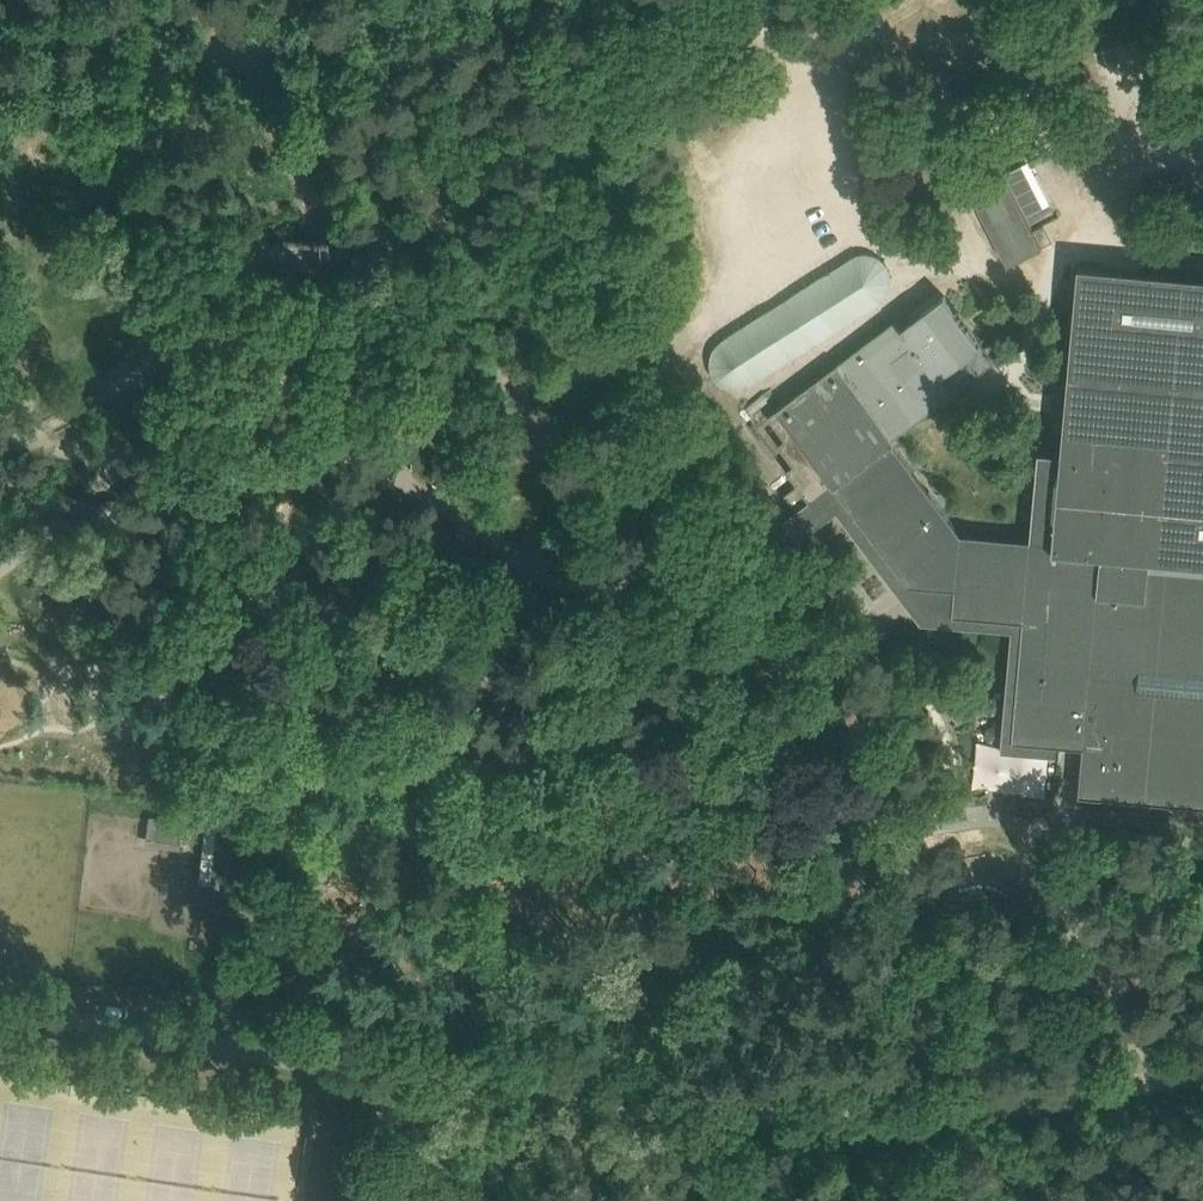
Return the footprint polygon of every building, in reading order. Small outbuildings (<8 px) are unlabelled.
[(1015,168),(1020,183),(1043,175),(1037,160),(1015,168)] [(970,194),(1007,263),(1009,262),(1054,239),(1053,238),(1045,222),(1034,228),(1008,177),(1006,178),(1005,176),(970,194)] [(796,508),(784,518),(797,538),(837,508),(913,607),(922,620),(1012,628),(1001,747),(1060,752),(1061,742),(1083,745),(1078,793),(1202,804),(1202,274),(1081,263),(1063,453),(1039,451),(1031,538),(962,532),(893,441),(836,484),(833,481),(796,508)] [(796,508),(833,481),(836,484),(893,441),(895,439),(893,436),(995,360),(945,294),(775,422),(786,437),(779,442),(795,463),(788,468),(799,483),(785,494),(796,508)] [(704,308),(712,328),(724,323),(716,303),(704,308)] [(709,341),(720,373),(785,352),(789,365),(807,360),(792,314),(709,341)] [(182,824),(148,820),(145,843),(179,848),(182,824)]
